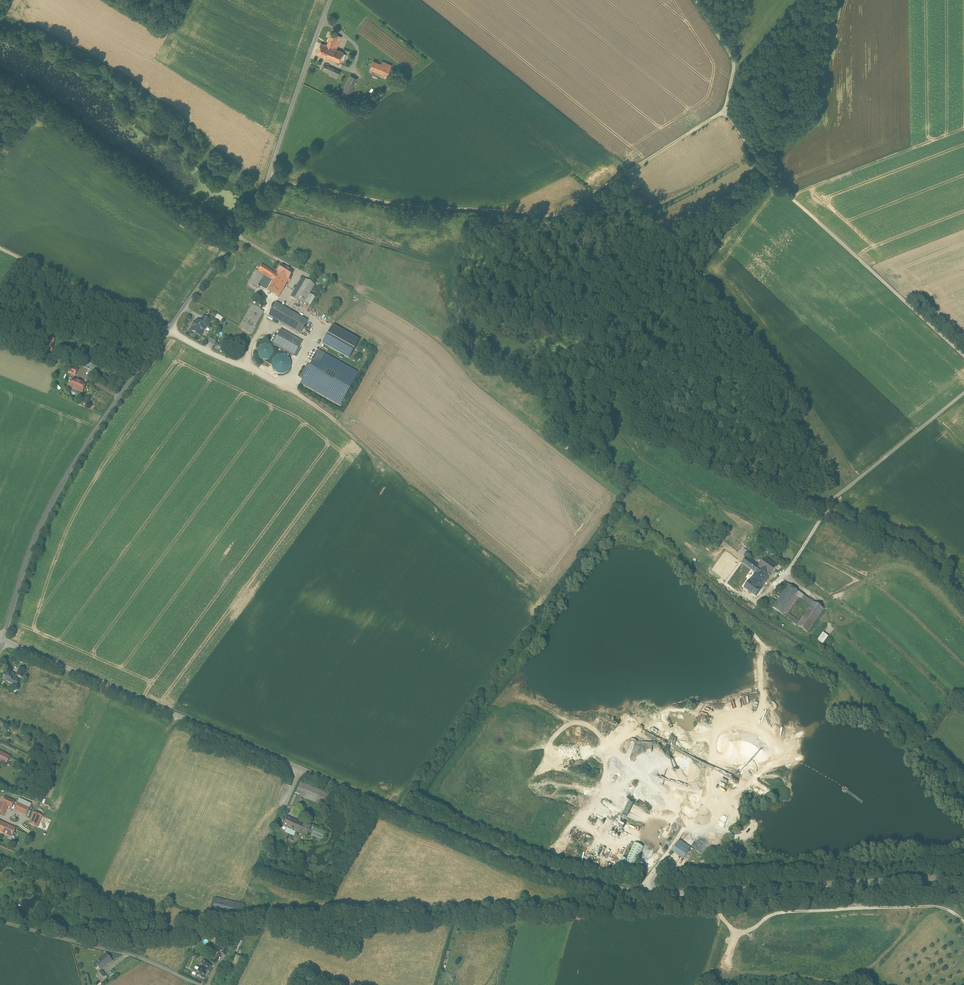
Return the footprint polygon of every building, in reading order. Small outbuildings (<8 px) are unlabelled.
[(343,52),(331,47),(336,35),(332,33),(327,46),(328,46),(325,56),(339,62),(343,52)] [(327,46),(321,43),(317,53),(325,56),(328,46),(327,46)] [(372,60),(368,69),(387,75),(391,64),(382,60),(381,63),(372,60)] [(325,64),(322,70),(329,73),(328,75),(336,78),(339,70),(325,64)] [(357,79),(350,75),(340,96),(347,99),(357,79)] [(262,264),(251,284),(258,288),(260,285),(281,297),(296,270),(282,262),(276,272),(262,264)] [(314,286),(305,281),(295,298),(309,307),(315,297),(310,294),(314,286)] [(307,321),(276,303),(268,316),(300,334),(307,321)] [(265,313),(252,305),(240,326),(254,333),(265,313)] [(200,323),(197,321),(191,332),(201,337),(204,332),(208,334),(212,328),(208,327),(212,319),(204,315),(200,323)] [(332,326),(322,344),(350,360),(360,342),(332,326)] [(303,342),(281,329),(273,344),(295,356),(303,342)] [(209,336),(207,341),(215,344),(217,338),(209,336)] [(255,354),(268,361),(275,349),(262,342),(255,354)] [(360,374),(319,350),(300,383),(341,407),(360,374)] [(292,357),(276,352),(271,369),(287,374),(292,357)] [(84,365),(90,370),(93,366),(88,361),(84,365)] [(69,373),(75,375),(77,370),(71,367),(69,373)] [(88,384),(72,377),(67,387),(83,394),(88,384)] [(755,572),(750,580),(744,588),(756,597),(762,589),(761,588),(770,575),(758,567),(759,566),(746,557),(742,563),(755,572)] [(777,567),(765,558),(759,566),(758,567),(770,575),(771,576),(777,567)] [(785,582),(772,600),(776,603),(789,585),(785,582)] [(776,603),(773,608),(782,615),(799,592),(789,585),(776,603)] [(799,592),(782,615),(798,626),(800,622),(788,614),(800,598),(811,606),(814,603),(799,592)] [(800,622),(798,626),(808,633),(824,610),(814,603),(811,606),(800,622)] [(823,632),(817,640),(823,644),(829,636),(823,632)] [(13,675),(5,672),(2,679),(17,686),(19,680),(12,677),(13,675)] [(10,756),(0,750),(0,761),(6,764),(10,756)] [(332,795),(308,785),(303,796),(328,806),(332,795)] [(14,801),(5,797),(2,803),(8,806),(11,808),(14,801)] [(625,817),(632,803),(628,801),(621,815),(625,817)] [(29,808),(18,803),(15,809),(26,814),(29,808)] [(42,816),(34,812),(30,824),(37,827),(42,816)] [(304,823),(287,816),(283,826),(287,828),(285,831),(294,836),(295,834),(296,832),(299,833),(307,836),(309,832),(310,829),(312,827),(304,823)] [(0,822),(0,835),(1,832),(4,834),(8,825),(0,822)] [(621,829),(623,825),(617,822),(612,831),(621,835),(623,830),(621,829)] [(15,829),(8,825),(4,834),(12,837),(15,829)] [(327,832),(315,827),(313,831),(310,829),(309,832),(312,834),(324,840),(327,832)] [(690,848),(679,840),(675,847),(676,848),(675,850),(679,853),(678,854),(684,858),(690,848)] [(634,842),(624,865),(633,869),(643,846),(634,842)] [(601,856),(597,868),(611,873),(614,863),(622,866),(626,855),(605,848),(604,849),(601,848),(598,855),(601,856)] [(244,906),(215,899),(211,913),(241,921),(243,913),(244,906)] [(222,948),(214,944),(211,949),(220,953),(222,949),(222,948)] [(229,947),(224,945),(222,948),(222,949),(220,953),(225,955),(229,947)] [(106,953),(95,963),(101,969),(112,960),(106,953)] [(199,968),(197,966),(195,967),(195,968),(193,969),(192,971),(193,973),(192,974),(192,975),(195,976),(196,975),(203,978),(207,970),(209,971),(212,966),(205,963),(202,961),(199,968)] [(107,977),(102,971),(97,975),(102,981),(107,977)]
